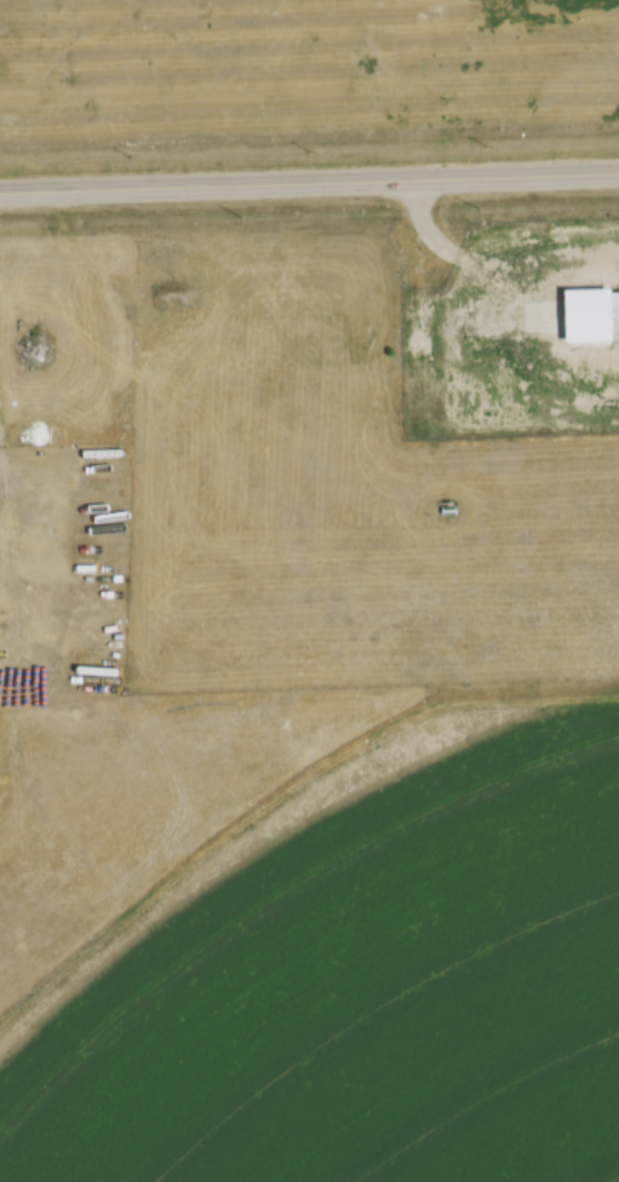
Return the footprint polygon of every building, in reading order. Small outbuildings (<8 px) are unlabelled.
[(568,290),(569,340),(618,339),(618,289),(568,290)]
